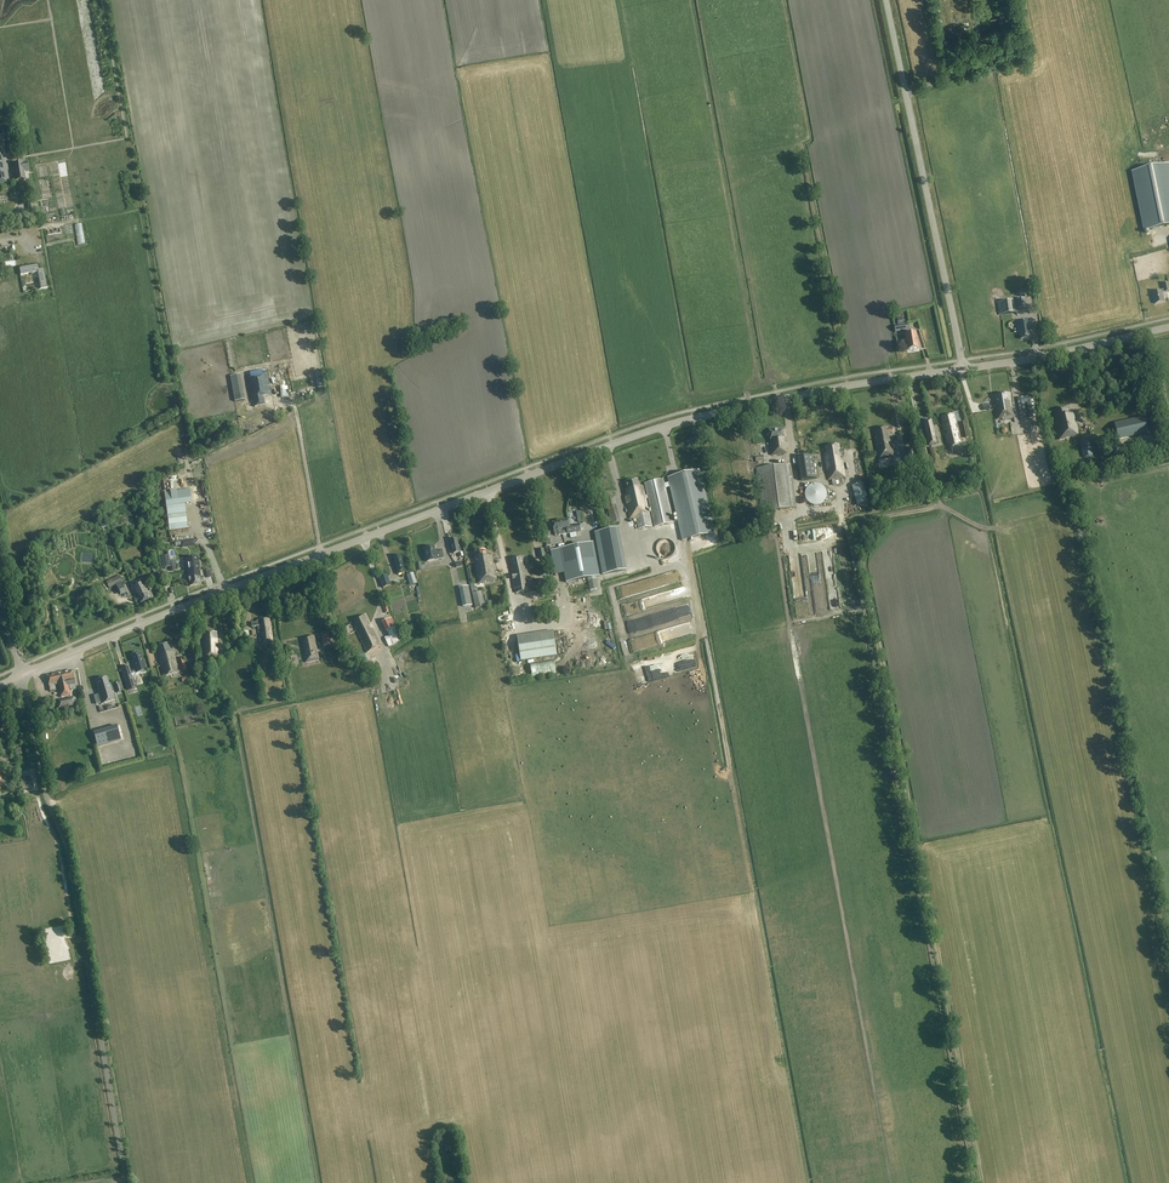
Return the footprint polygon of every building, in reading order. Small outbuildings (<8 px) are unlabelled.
[(7,169),(3,140),(0,141),(0,185),(9,184),(7,169)] [(12,164),(15,181),(26,179),(24,171),(28,170),(27,161),(12,164)] [(1133,172),(1145,231),(1168,226),(1168,164),(1133,172)] [(27,203),(28,211),(35,210),(36,216),(39,215),(37,201),(33,202),(27,203)] [(39,269),(39,265),(19,268),(20,275),(37,272),(41,289),(48,288),(44,268),(39,269)] [(1156,304),(1165,301),(1163,293),(1168,292),(1168,284),(1168,283),(1164,284),(1165,290),(1153,293),(1156,304)] [(1017,299),(1018,309),(1026,308),(1024,298),(1017,299)] [(997,303),(999,315),(1013,313),(1011,301),(997,303)] [(1030,339),(1029,332),(1031,332),(1029,319),(1017,321),(1019,333),(1020,333),(1021,340),(1030,339)] [(905,334),(908,350),(919,348),(916,332),(905,334)] [(255,405),(255,407),(266,405),(264,397),(272,396),(267,370),(247,374),(253,406),(255,405)] [(320,372),(315,373),(318,387),(323,386),(320,372)] [(240,375),(230,376),(235,402),(245,400),(240,375)] [(282,387),(284,399),(291,397),(289,386),(282,387)] [(993,396),(996,411),(1012,408),(1009,393),(993,396)] [(1017,399),(1020,417),(1030,415),(1027,397),(1017,399)] [(1012,408),(996,411),(997,420),(1003,419),(1003,420),(1014,418),(1012,408)] [(1065,439),(1078,436),(1073,414),(1068,415),(1067,408),(1055,411),(1055,413),(1054,413),(1054,417),(1059,439),(1064,438),(1065,439)] [(948,443),(950,451),(955,450),(955,451),(962,449),(960,440),(958,440),(957,434),(958,434),(957,428),(955,429),(954,425),(956,424),(955,417),(954,417),(953,414),(942,416),(944,423),(942,424),(944,431),(947,431),(947,434),(945,435),(947,444),(948,443)] [(1118,440),(1149,434),(1145,416),(1114,423),(1118,440)] [(923,422),(928,444),(929,446),(937,444),(931,420),(923,422)] [(888,458),(893,457),(891,445),(888,446),(887,442),(890,442),(889,433),(893,432),(893,428),(888,429),(887,427),(874,429),(876,436),(874,436),(879,460),(885,458),(884,456),(887,455),(888,458)] [(770,439),(769,439),(770,448),(771,455),(787,453),(785,444),(784,444),(783,439),(783,438),(782,430),(769,431),(770,439)] [(1088,439),(1080,441),(1084,456),(1092,455),(1088,439)] [(840,450),(839,444),(824,446),(826,453),(824,453),(828,480),(845,477),(842,460),(840,461),(839,457),(842,457),(841,453),(845,452),(844,449),(840,450)] [(1081,462),(1077,445),(1068,447),(1072,464),(1081,462)] [(904,450),(906,463),(914,462),(912,449),(904,450)] [(756,468),(761,512),(793,508),(788,464),(756,468)] [(914,466),(916,473),(923,471),(921,464),(914,466)] [(814,467),(799,470),(801,481),(816,478),(814,467)] [(673,522),(665,488),(670,487),(683,541),(715,533),(700,470),(668,478),(669,483),(664,484),(663,479),(645,483),(656,527),(673,522)] [(630,519),(636,518),(638,529),(652,526),(646,499),(645,499),(642,487),(640,487),(638,480),(625,482),(627,490),(626,490),(627,495),(625,496),(630,519)] [(863,484),(852,487),(857,506),(868,503),(863,484)] [(615,496),(605,498),(607,508),(616,506),(617,505),(615,496)] [(184,505),(166,507),(168,525),(173,524),(174,530),(187,528),(187,523),(184,505)] [(569,519),(560,521),(561,530),(562,529),(563,535),(568,534),(581,532),(581,530),(583,530),(584,528),(583,524),(580,524),(570,526),(569,519)] [(559,535),(558,530),(561,530),(560,521),(552,522),(555,536),(559,535)] [(619,528),(594,533),(602,575),(627,571),(619,528)] [(453,554),(460,553),(457,539),(450,540),(453,554)] [(593,542),(559,549),(561,557),(564,573),(566,582),(567,582),(587,578),(588,578),(596,576),(600,576),(593,542)] [(435,551),(434,547),(425,548),(426,557),(427,562),(437,560),(444,558),(442,550),(435,551)] [(487,557),(486,550),(474,552),(475,558),(473,559),(478,583),(496,580),(496,576),(494,577),(493,573),(495,573),(492,556),(487,557)] [(161,568),(170,567),(168,556),(160,557),(161,568)] [(186,572),(200,570),(198,556),(185,558),(185,561),(185,565),(186,572)] [(397,575),(408,572),(405,562),(403,562),(401,556),(394,558),(396,563),(394,564),(397,575)] [(515,588),(516,593),(530,591),(529,586),(530,586),(526,564),(524,564),(523,556),(511,558),(512,568),(511,568),(514,588),(515,588)] [(152,570),(156,585),(161,584),(157,569),(152,570)] [(200,570),(186,572),(189,587),(201,585),(201,581),(204,580),(204,577),(200,577),(200,573),(200,570)] [(410,586),(411,585),(416,584),(417,583),(414,573),(407,575),(410,586)] [(380,578),(383,588),(390,586),(387,575),(380,578)] [(106,582),(109,587),(109,588),(116,584),(120,594),(126,592),(121,582),(122,581),(119,576),(106,582)] [(590,590),(598,589),(596,576),(588,578),(590,590)] [(141,603),(149,599),(150,600),(153,598),(153,597),(151,593),(148,595),(147,592),(148,592),(147,588),(142,578),(130,583),(132,588),(131,588),(134,594),(136,593),(141,603)] [(459,588),(463,607),(472,605),(468,586),(459,588)] [(472,593),(475,609),(485,607),(482,591),(472,593)] [(367,653),(368,653),(381,646),(372,630),(372,629),(370,630),(369,627),(369,626),(370,625),(365,615),(352,622),(367,653)] [(392,618),(381,623),(386,633),(387,632),(395,628),(396,627),(392,618)] [(260,638),(261,646),(274,645),(270,619),(257,621),(257,622),(252,623),(252,627),(258,627),(259,634),(262,634),(263,637),(260,638)] [(395,628),(387,632),(389,636),(393,645),(401,641),(395,628)] [(517,636),(521,661),(557,656),(553,631),(517,636)] [(215,648),(214,645),(217,644),(217,640),(218,640),(217,632),(205,633),(205,640),(203,640),(204,645),(205,648),(206,656),(218,655),(217,648),(215,648)] [(300,639),(305,663),(319,660),(314,636),(300,639)] [(389,647),(393,645),(389,636),(384,638),(389,647)] [(322,638),(323,646),(331,645),(329,637),(322,638)] [(160,660),(161,666),(169,664),(167,658),(175,656),(174,651),(172,651),(169,643),(158,646),(162,660),(160,660)] [(140,652),(131,655),(133,661),(131,662),(133,669),(146,666),(143,658),(142,659),(140,652)] [(169,664),(161,666),(164,677),(180,673),(175,656),(167,658),(169,664)] [(271,657),(274,671),(280,670),(278,656),(271,657)] [(179,659),(183,672),(187,670),(184,657),(179,659)] [(530,664),(532,677),(556,673),(554,660),(530,664)] [(75,689),(71,672),(47,677),(50,692),(56,691),(55,685),(59,685),(62,698),(71,695),(70,690),(75,689)] [(135,684),(132,673),(124,675),(127,686),(128,686),(135,684)] [(109,685),(107,677),(95,680),(99,692),(97,692),(101,705),(115,701),(111,684),(109,685)] [(129,692),(131,691),(136,690),(137,690),(135,684),(128,686),(129,692)] [(62,708),(62,711),(78,707),(76,698),(54,703),(56,709),(62,708)] [(117,725),(93,732),(97,747),(121,740),(117,725)] [(24,777),(26,789),(32,788),(30,776),(24,777)]
